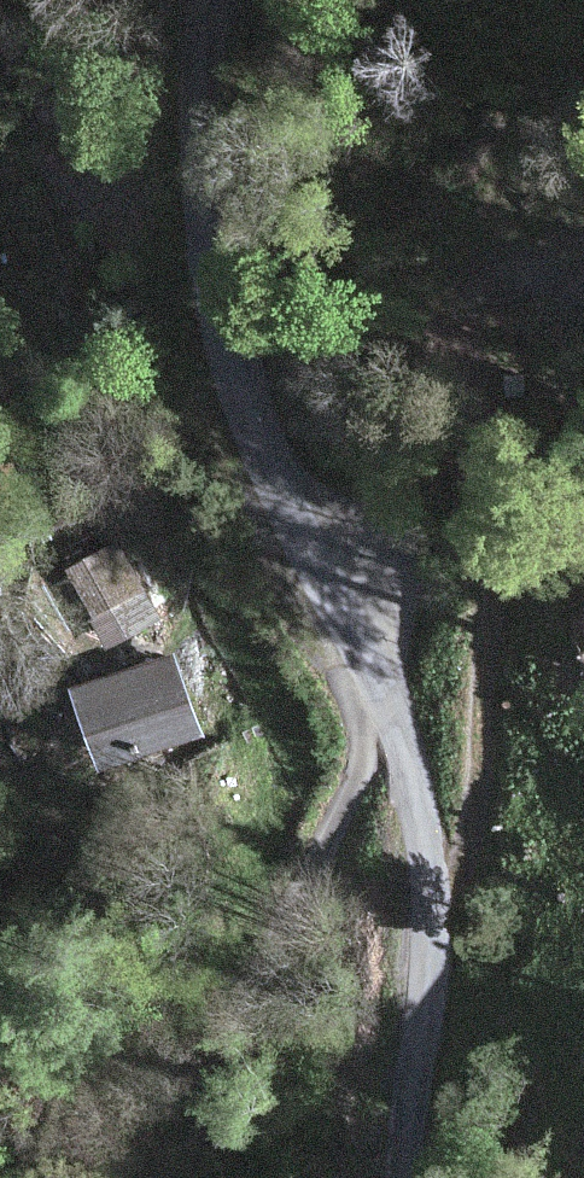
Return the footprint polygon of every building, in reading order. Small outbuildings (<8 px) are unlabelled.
[(150,619),(116,550),(75,570),(109,639),(150,619)] [(171,663),(80,695),(105,766),(196,734),(171,663)]
